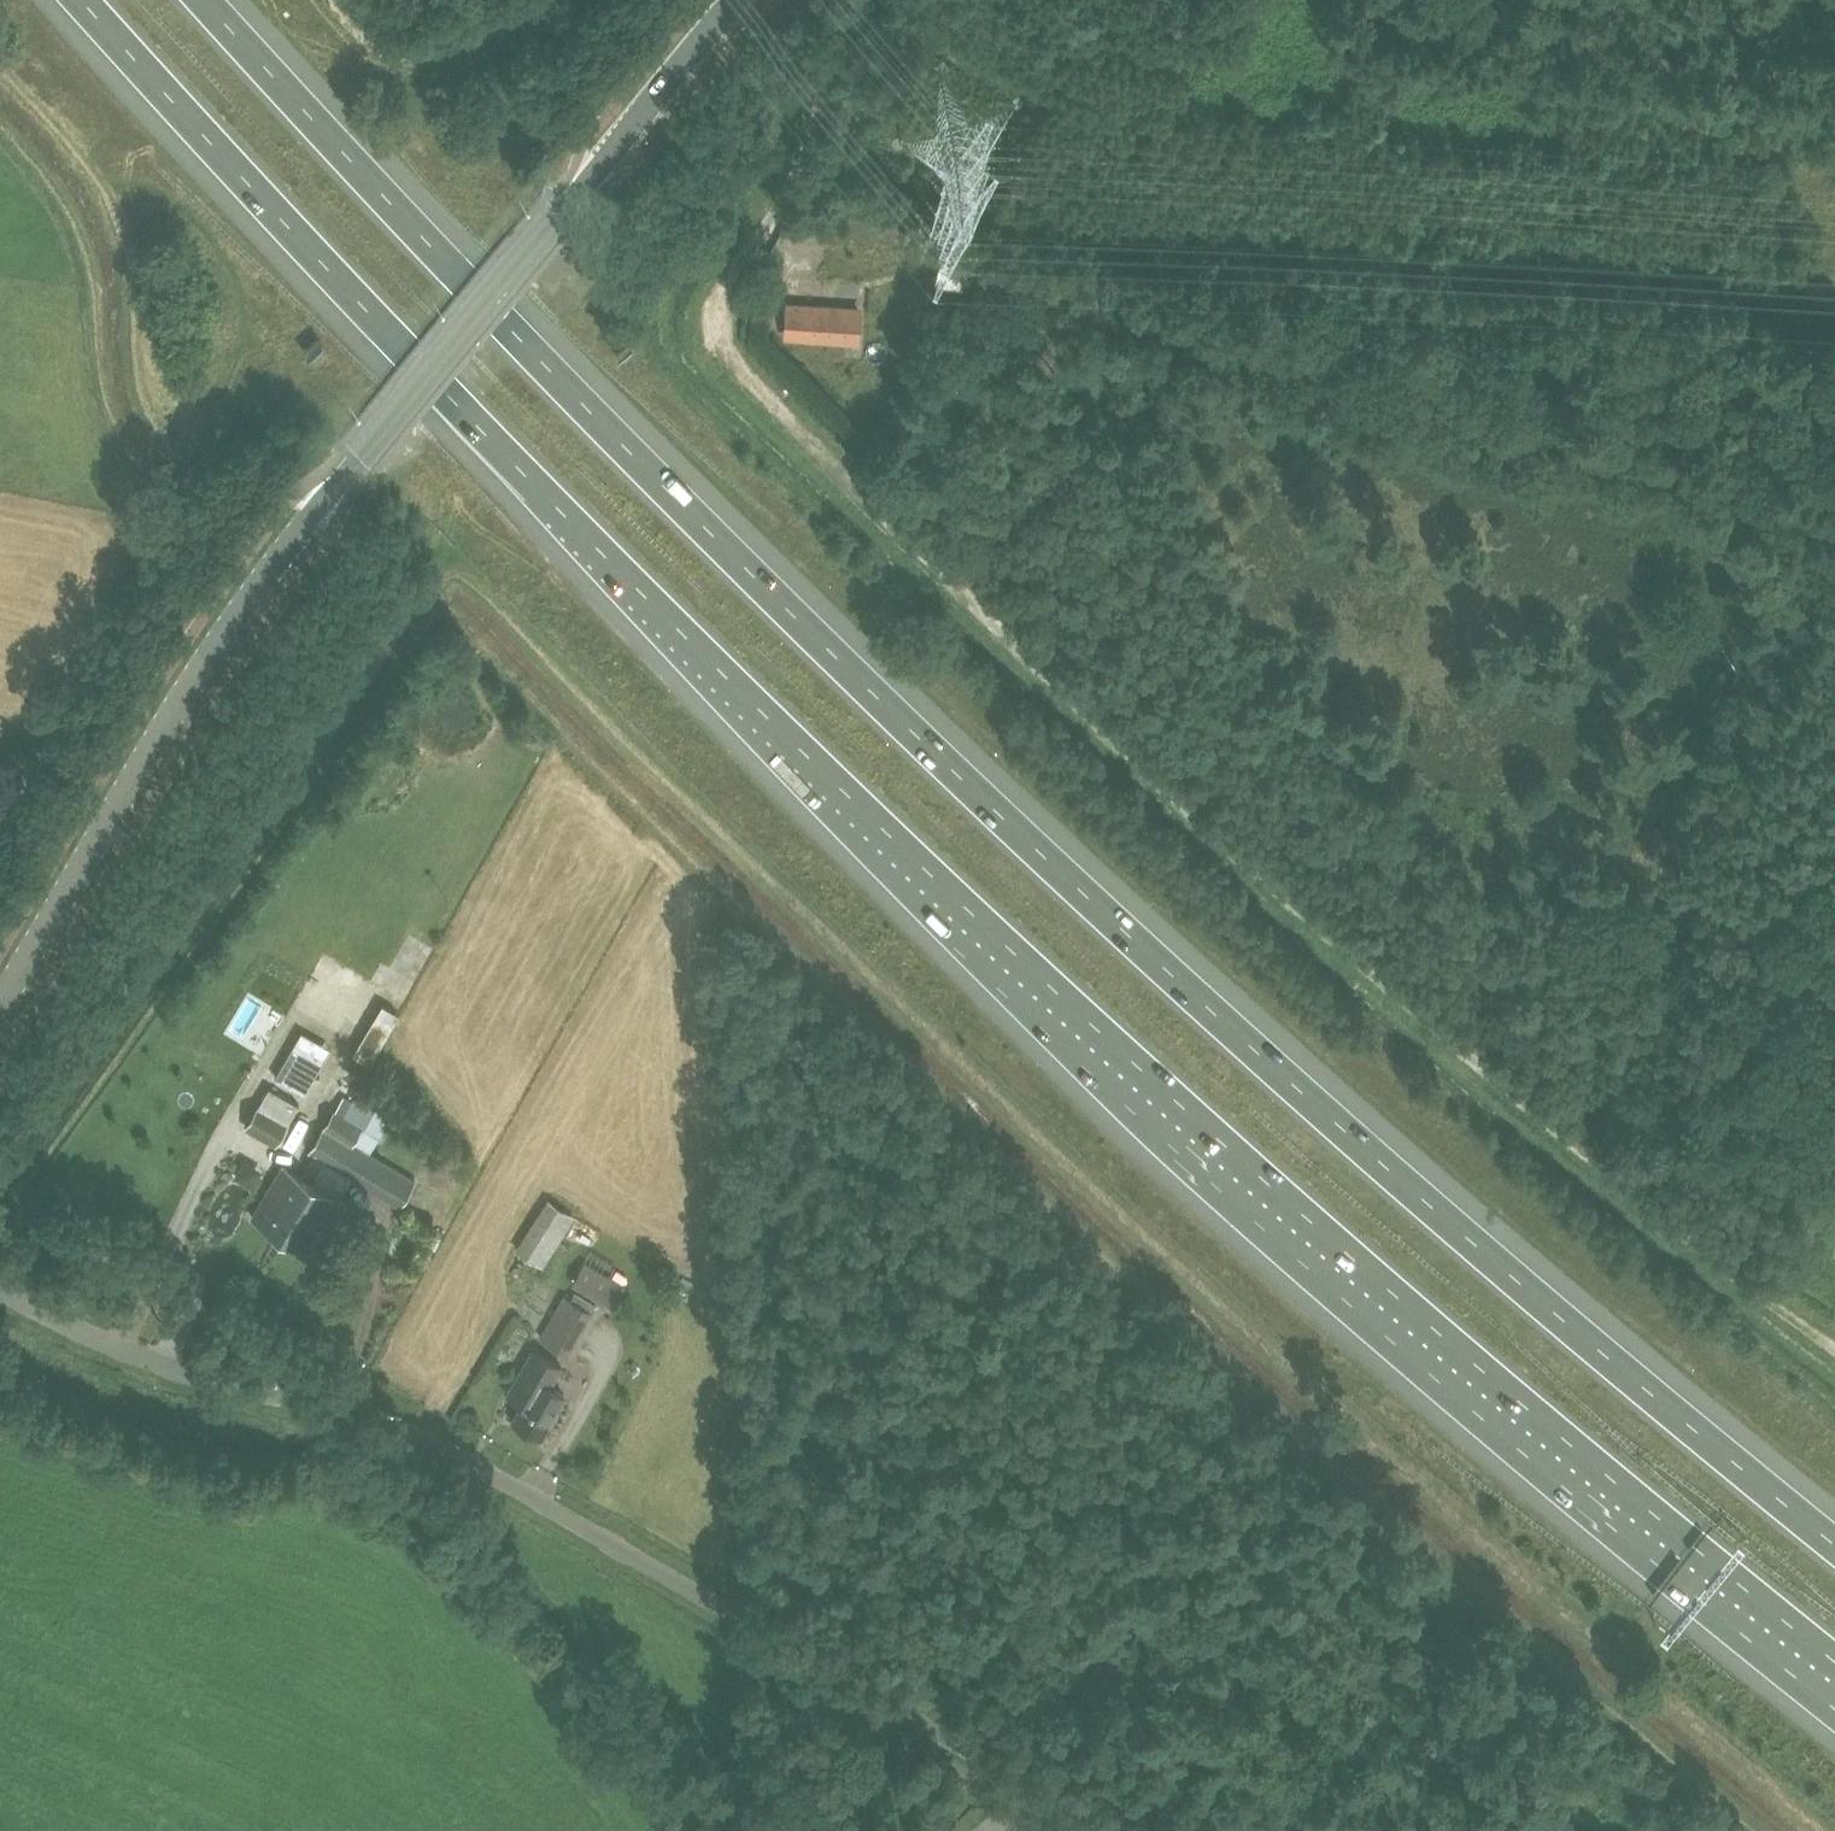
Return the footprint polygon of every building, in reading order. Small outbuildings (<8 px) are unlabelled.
[(952,275),(949,284),(961,288),(964,278),(952,275)] [(788,306),(787,335),(858,339),(859,311),(788,306)] [(304,1094),(319,1069),(289,1051),(275,1077),(292,1087),(304,1094)] [(270,1086),(260,1102),(246,1127),(277,1146),(291,1121),(289,1120),(299,1103),(270,1086)] [(355,1144),(349,1154),(340,1168),(323,1158),(322,1160),(323,1161),(310,1182),(311,1183),(282,1233),(309,1250),(324,1225),(327,1227),(342,1201),(326,1191),(339,1169),(400,1205),(415,1180),(369,1153),(391,1116),(354,1095),(343,1114),(364,1126),(354,1144),(355,1144)] [(420,1097),(413,1109),(427,1119),(435,1107),(420,1097)] [(282,1233),(311,1183),(310,1182),(323,1161),(322,1160),(323,1158),(340,1168),(349,1154),(355,1144),(354,1144),(364,1126),(343,1114),(335,1109),(310,1151),(315,1155),(301,1177),(283,1166),(254,1217),(282,1233)] [(572,1282),(602,1300),(614,1306),(626,1285),(584,1261),(572,1282)] [(593,1311),(570,1298),(565,1294),(541,1336),(568,1352),(593,1311)] [(507,1393),(522,1402),(513,1418),(516,1420),(516,1424),(526,1430),(530,1429),(541,1435),(565,1393),(550,1384),(561,1365),(533,1349),(514,1381),(507,1393)]
